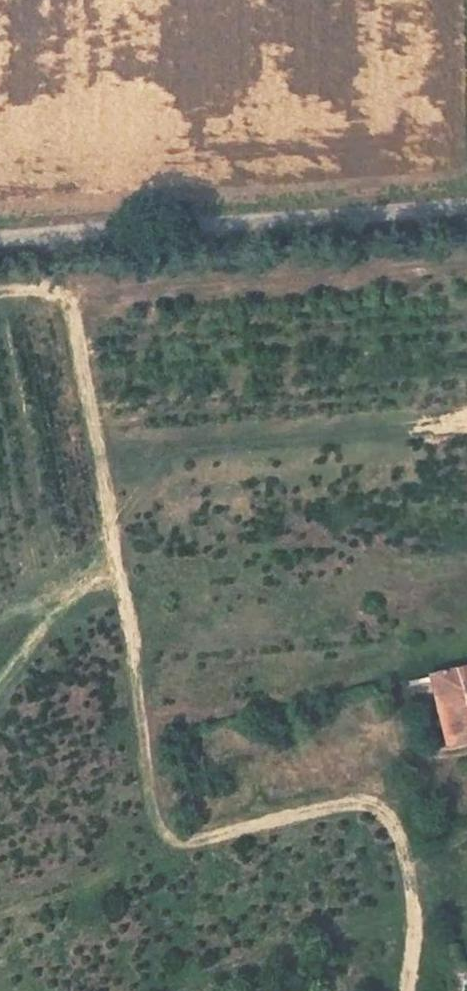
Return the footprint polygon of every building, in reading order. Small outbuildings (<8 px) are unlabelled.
[(466,713),(466,665),(428,676),(446,747),(466,744),(466,715),(466,713)] [(433,749),(446,747),(428,676),(416,679),(433,749)]
